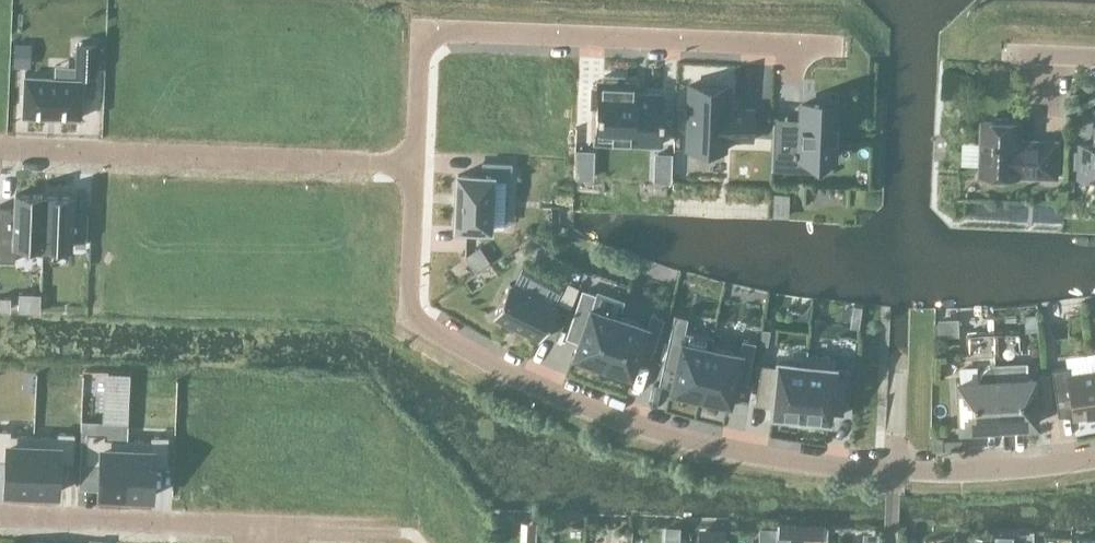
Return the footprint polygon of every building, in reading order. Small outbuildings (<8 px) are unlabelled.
[(77,44),(76,73),(94,74),(95,44),(77,44)] [(24,76),(22,115),(80,118),(81,79),(24,76)] [(621,76),(603,76),(603,80),(597,80),(596,86),(592,86),(591,105),(596,105),(595,125),(612,126),(612,142),(660,144),(662,93),(635,92),(636,81),(621,81),(621,76)] [(727,85),(689,84),(686,148),(724,150),(724,138),(751,139),(752,109),(726,108),(727,85)] [(835,105),(801,104),(800,124),(791,124),(791,129),(777,128),(776,154),(799,155),(799,156),(833,158),(834,140),(836,140),(837,125),(834,125),(835,105)] [(983,121),(981,173),(1057,176),(1058,141),(1020,140),(1021,122),(1010,122),(1007,119),(995,118),(993,121),(983,121)] [(960,134),(959,156),(975,157),(976,135),(960,134)] [(1078,176),(1093,177),(1093,181),(1094,181),(1094,138),(1094,141),(1080,140),(1078,176)] [(456,208),(455,226),(488,228),(490,177),(509,178),(510,163),(482,162),(482,175),(457,174),(456,193),(455,208),(456,208)] [(14,260),(14,250),(41,251),(41,246),(44,195),(15,193),(15,207),(0,206),(0,260),(14,260)] [(44,195),(41,246),(70,248),(70,239),(86,239),(87,211),(71,210),(72,196),(44,195)] [(1060,224),(1056,205),(1033,209),(1037,228),(1060,224)] [(509,282),(492,316),(538,340),(556,306),(509,282)] [(595,294),(581,290),(568,328),(580,332),(572,355),(601,365),(618,316),(590,306),(595,294)] [(646,325),(618,316),(601,365),(630,375),(638,352),(650,356),(663,317),(650,313),(646,325)] [(686,317),(673,314),(662,364),(674,366),(669,390),(699,396),(710,346),(712,336),(684,329),(686,317)] [(1020,348),(1019,332),(992,334),(993,350),(1020,348)] [(993,350),(992,334),(966,335),(966,351),(993,350)] [(738,352),(710,346),(699,396),(729,403),(734,379),(746,382),(755,342),(741,339),(738,352)] [(775,365),(760,364),(755,397),(772,399),(770,414),(790,416),(789,417),(799,418),(806,354),(805,354),(804,363),(776,360),(775,365)] [(834,357),(806,354),(799,418),(809,419),(809,418),(828,420),(829,405),(843,407),(846,376),(833,375),(834,357)] [(960,427),(997,425),(994,363),(993,363),(993,364),(989,365),(986,367),(983,369),(980,373),(979,377),(979,380),(957,382),(960,427)] [(1002,366),(998,364),(995,364),(995,363),(994,363),(997,425),(1034,423),(1032,378),(1010,379),(1010,375),(1008,371),(1005,368),(1002,366)] [(1093,370),(1067,374),(1066,366),(1051,369),(1058,415),(1082,412),(1082,416),(1094,414),(1094,386),(1093,370)] [(33,435),(9,434),(9,430),(0,430),(0,457),(6,458),(5,490),(28,491),(31,491),(33,435)] [(56,492),(58,460),(72,460),(73,433),(57,432),(57,436),(33,435),(31,491),(33,492),(33,491),(56,492)] [(87,433),(86,461),(100,461),(99,494),(123,495),(125,495),(127,439),(103,438),(103,434),(87,433)] [(151,440),(127,439),(125,495),(127,495),(150,496),(152,463),(166,464),(167,436),(151,436),(151,440)]
